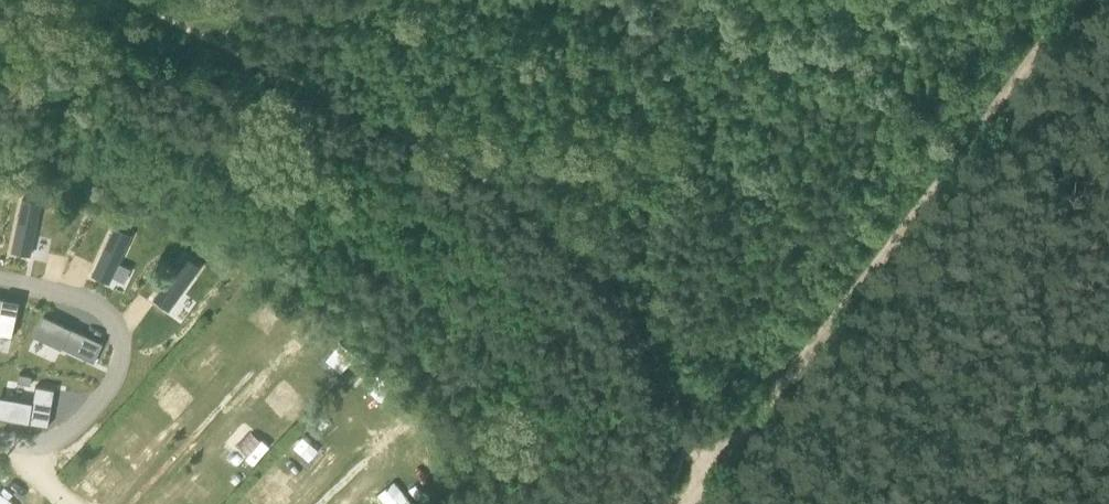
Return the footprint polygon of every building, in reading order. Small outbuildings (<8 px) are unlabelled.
[(22,199),(11,252),(31,256),(42,203),(22,199)] [(115,226),(92,275),(110,284),(133,234),(115,226)] [(185,255),(153,299),(169,311),(201,267),(185,255)] [(13,337),(20,300),(0,297),(0,334),(13,337)] [(44,314),(34,335),(95,362),(104,343),(44,314)] [(325,359),(340,371),(356,352),(341,340),(325,359)] [(31,384),(33,376),(19,373),(18,382),(31,384)] [(269,395),(286,413),(302,398),(285,380),(269,395)] [(49,426),(55,389),(36,386),(33,402),(0,396),(0,418),(49,426)] [(246,423),(227,443),(251,466),(270,446),(246,423)] [(311,430),(296,446),(321,470),(336,455),(311,430)] [(0,488),(0,503),(18,503),(0,488)]
